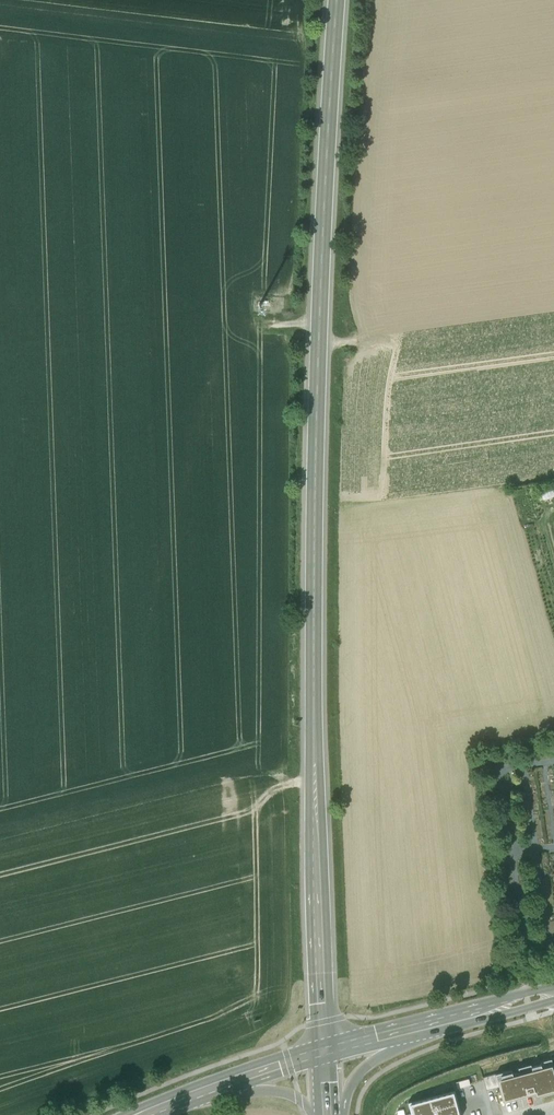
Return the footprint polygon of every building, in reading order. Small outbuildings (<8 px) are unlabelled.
[(503,1102),(534,1094),(534,1097),(553,1092),(553,1070),(552,1063),(541,1066),(540,1064),(531,1066),(532,1069),(512,1074),(512,1072),(500,1075),(501,1077),(496,1078),(503,1102)] [(403,1101),(406,1114),(463,1114),(456,1087),(403,1101)]
